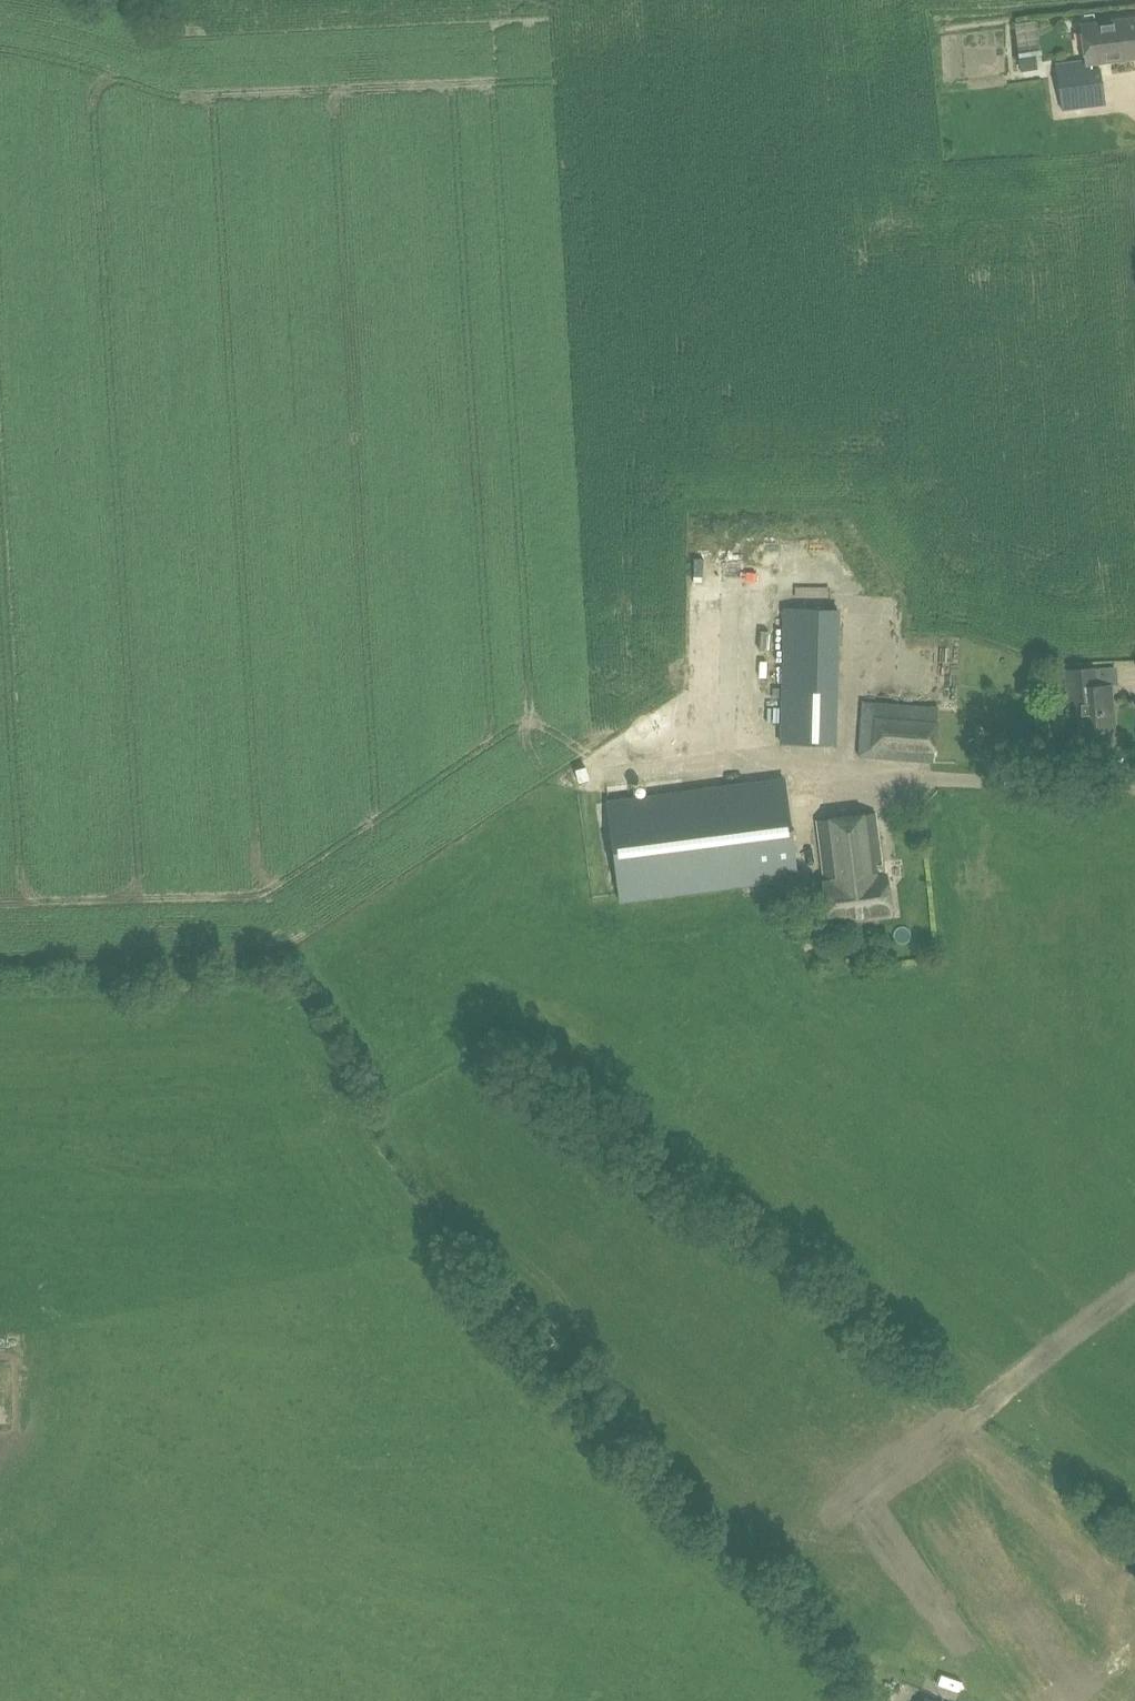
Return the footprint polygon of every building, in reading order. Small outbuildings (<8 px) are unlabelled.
[(1085,60),(1091,59),(1091,64),(1134,58),(1134,17),(1081,23),(1085,60)] [(1108,130),(1101,68),(1092,69),(1091,64),(1091,59),(1085,60),(1057,63),(1065,136),(1108,130)] [(840,609),(786,607),(781,743),(835,745),(840,609)] [(1101,680),(1122,680),(1122,664),(1101,664),(1101,680)] [(1113,740),(1112,730),(1114,730),(1110,684),(1096,685),(1095,669),(1066,671),(1069,699),(1077,698),(1080,733),(1094,731),(1095,742),(1113,740)] [(864,701),(860,756),(934,761),(938,706),(864,701)] [(798,877),(785,778),(608,801),(621,899),(792,877),(798,877)] [(885,879),(882,879),(875,816),(817,823),(824,886),(823,886),(827,921),(889,914),(885,879)]
